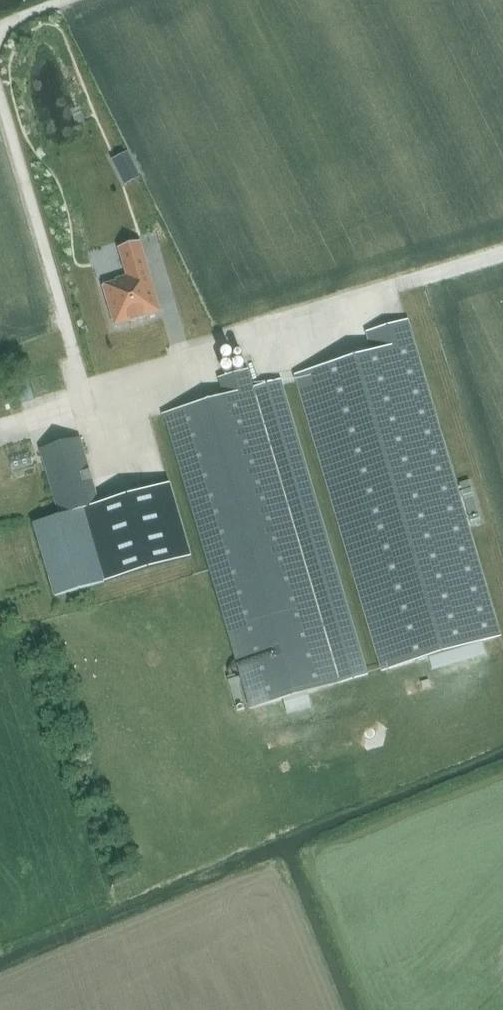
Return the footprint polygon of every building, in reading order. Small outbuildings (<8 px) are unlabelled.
[(135,170),(120,178),(124,186),(139,178),(135,170)] [(116,282),(103,286),(114,325),(114,326),(131,321),(131,323),(145,319),(144,318),(161,313),(161,311),(160,312),(140,242),(119,248),(127,277),(116,280),(116,282)] [(374,354),(299,375),(384,673),(494,637),(403,325),(378,331),(381,344),(371,345),(374,354)] [(340,683),(248,369),(217,378),(223,396),(163,414),(250,710),(283,700),(287,713),(311,706),(307,693),(340,683)] [(15,383),(21,403),(35,399),(29,379),(15,383)] [(279,380),(253,387),(340,683),(366,675),(279,380)] [(59,516),(32,524),(53,597),(105,582),(83,508),(98,504),(80,439),(40,450),(59,516)] [(98,504),(83,508),(105,582),(190,559),(170,484),(98,504)]
